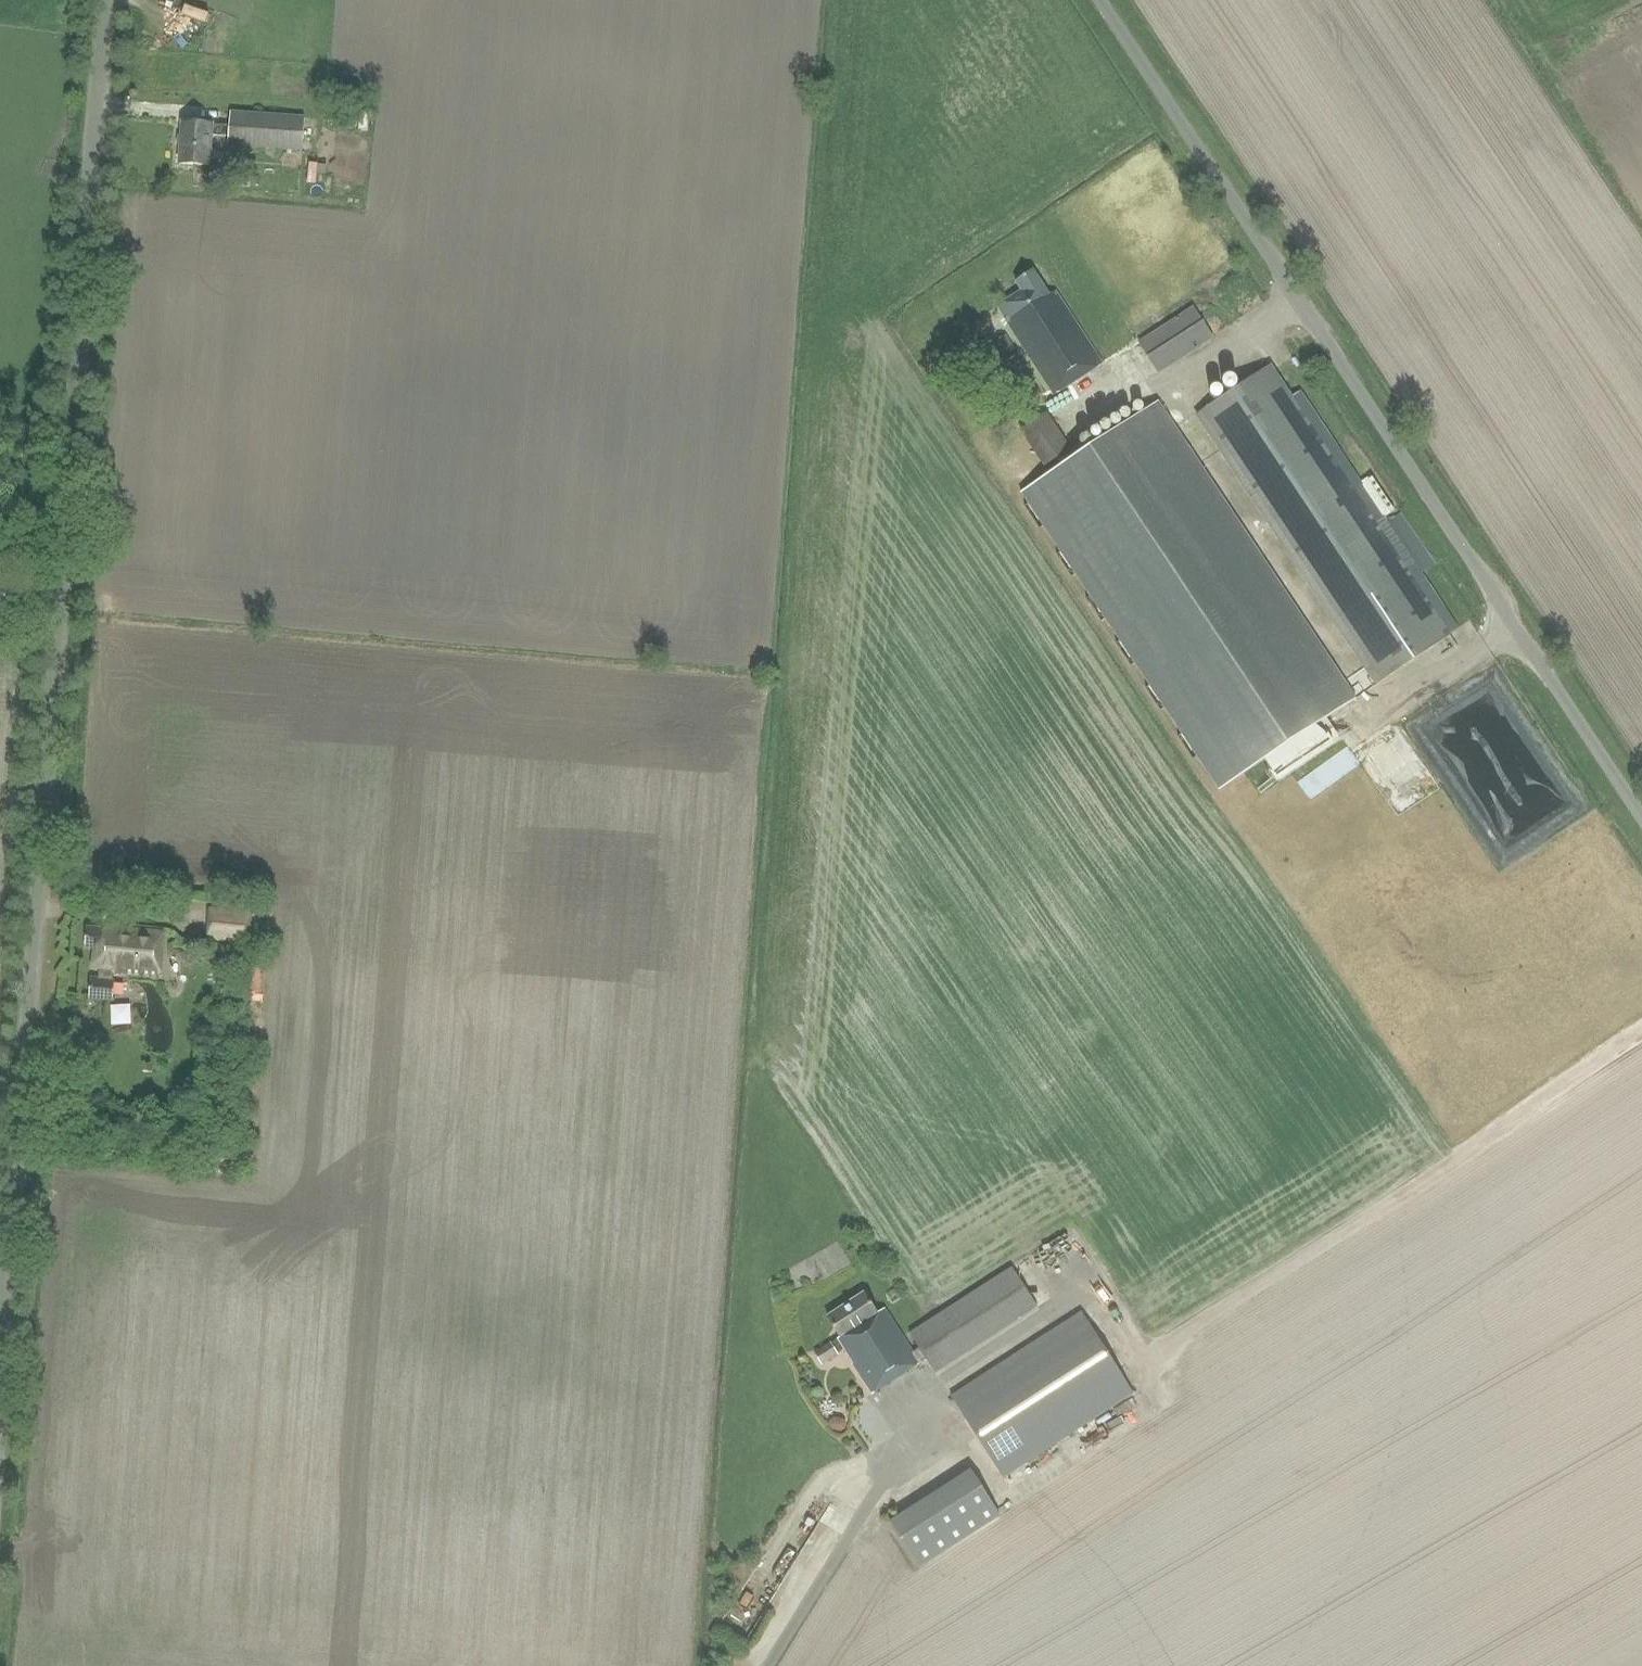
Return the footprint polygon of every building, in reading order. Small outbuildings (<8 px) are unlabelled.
[(301,150),(304,118),(231,113),(230,126),(212,125),(182,123),(179,164),(209,167),(212,136),(229,137),(228,145),(301,150)] [(1053,394),(1100,364),(1054,292),(1048,296),(1032,272),(1016,281),(1023,291),(998,307),(1008,322),(1053,394)] [(1139,343),(1158,372),(1212,338),(1193,308),(1139,343)] [(994,344),(1005,363),(1017,355),(1005,336),(994,344)] [(1293,396),(1272,363),(1194,415),(1374,686),(1459,629),(1301,391),(1293,396)] [(1019,492),(1218,791),(1264,760),(1278,781),(1340,740),(1326,719),(1356,698),(1157,400),(1019,492)] [(1046,467),(1070,449),(1046,413),(1022,430),(1046,467)] [(1314,797),(1364,762),(1352,745),(1302,779),(1314,797)] [(253,911),(211,907),(208,940),(250,944),(253,911)] [(110,982),(111,975),(158,979),(163,931),(110,926),(109,930),(86,928),(84,949),(92,949),(90,969),(97,970),(96,980),(89,980),(87,999),(109,1001),(111,982),(110,982)] [(1039,1305),(1013,1265),(910,1332),(920,1347),(914,1350),(886,1306),(879,1311),(865,1290),(827,1315),(841,1336),(816,1352),(823,1363),(844,1349),(873,1392),(927,1357),(937,1372),(1039,1305)] [(1134,1393),(1083,1313),(952,1397),(1003,1477),(1134,1393)] [(1002,1514),(972,1467),(891,1520),(921,1567),(1002,1514)]
